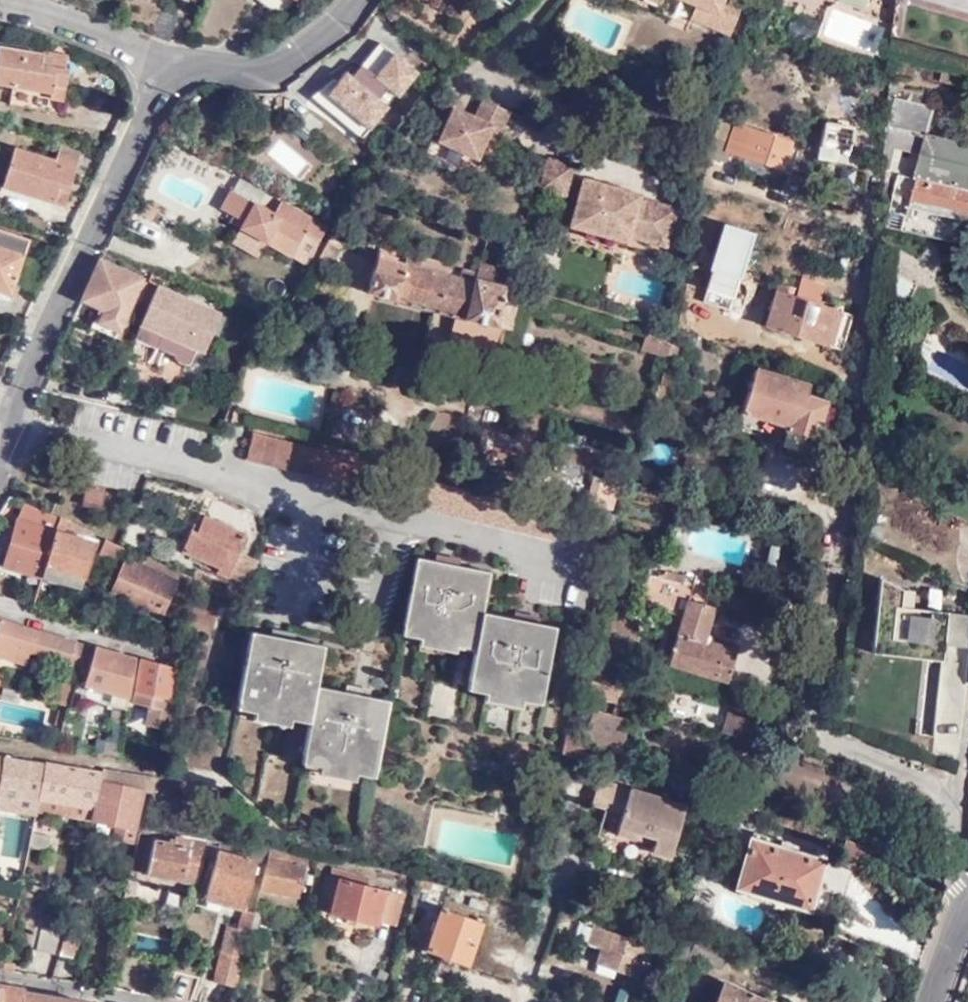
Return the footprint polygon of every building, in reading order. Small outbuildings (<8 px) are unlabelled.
[(694,1),(689,16),(728,32),(742,0),(691,0),(694,1)] [(150,33),(168,40),(178,12),(160,6),(150,33)] [(38,53),(0,47),(0,84),(11,86),(38,90),(37,96),(62,100),(68,69),(64,68),(37,64),(38,53)] [(38,50),(38,53),(37,64),(64,68),(67,55),(38,50)] [(967,77),(967,65),(950,60),(945,79),(966,85),(967,77)] [(367,103),(397,129),(423,98),(403,83),(393,97),(380,86),(367,103)] [(38,90),(11,86),(8,104),(60,113),(62,100),(37,96),(38,90)] [(840,150),(849,152),(861,101),(832,95),(817,156),(838,161),(840,150)] [(889,167),(894,168),(897,150),(925,155),(920,175),(904,172),(900,187),(903,187),(897,206),(911,209),(907,223),(966,238),(967,231),(967,143),(931,134),(937,107),(890,96),(886,166),(889,167)] [(497,122),(504,104),(490,99),(483,117),(489,119),(497,122)] [(474,154),(482,135),(489,119),(483,117),(449,103),(434,137),(431,135),(425,150),(459,164),(465,151),(474,154)] [(708,152),(726,158),(729,150),(783,169),(792,142),(735,123),(737,121),(721,115),(708,152)] [(490,139),(497,122),(489,119),(482,135),(490,139)] [(61,205),(79,153),(58,146),(52,161),(14,148),(0,185),(61,205)] [(847,163),(849,152),(840,150),(838,161),(847,163)] [(708,152),(706,156),(724,163),(726,158),(708,152)] [(572,167),(549,161),(541,188),(564,195),(572,167)] [(665,246),(676,210),(638,199),(638,195),(585,180),(572,226),(625,242),(627,235),(665,246)] [(240,224),(268,239),(294,251),(306,228),(323,236),(332,222),(284,198),(277,207),(232,184),(221,204),(234,212),(233,217),(241,222),(240,224)] [(263,248),(268,239),(240,224),(235,234),(263,248)] [(8,295),(27,239),(0,230),(0,292),(8,295)] [(368,292),(435,309),(445,272),(447,262),(405,249),(401,260),(378,255),(368,292)] [(480,267),(509,276),(513,260),(484,252),(480,267)] [(100,261),(83,297),(103,307),(97,320),(121,330),(144,280),(100,261)] [(445,272),(435,309),(458,315),(452,337),(499,350),(505,327),(511,329),(520,302),(502,296),(509,276),(480,267),(476,280),(445,272)] [(715,290),(755,300),(760,280),(720,270),(715,290)] [(767,324),(826,341),(836,307),(798,295),(800,287),(779,280),(767,324)] [(136,335),(156,345),(163,331),(182,339),(175,354),(178,356),(177,358),(186,363),(189,359),(191,360),(198,346),(207,349),(215,330),(202,324),(210,306),(158,283),(136,335)] [(836,307),(826,341),(844,347),(854,312),(836,307)] [(255,322),(237,313),(233,320),(253,329),(255,322)] [(163,331),(156,345),(175,354),(182,339),(163,331)] [(640,348),(666,356),(670,343),(643,334),(640,348)] [(313,344),(300,341),(296,356),(309,360),(313,344)] [(807,393),(810,383),(757,366),(740,419),(778,431),(779,436),(782,437),(779,451),(809,460),(816,435),(809,433),(816,414),(824,417),(829,400),(807,393)] [(246,459),(362,486),(369,458),(252,431),(246,459)] [(609,471),(606,479),(622,484),(625,475),(609,471)] [(622,484),(606,479),(604,479),(596,507),(614,513),(622,484)] [(82,505),(100,510),(104,490),(86,486),(82,505)] [(61,514),(25,497),(21,507),(59,522),(61,514)] [(889,513),(884,525),(909,535),(914,523),(889,513)] [(57,529),(45,572),(81,583),(93,540),(81,536),(84,525),(61,514),(59,522),(57,529)] [(182,550),(199,557),(203,530),(206,516),(204,515),(196,532),(190,530),(182,550)] [(6,561),(45,572),(57,529),(18,516),(6,561)] [(199,557),(218,566),(216,571),(228,576),(228,575),(247,583),(257,560),(238,552),(247,534),(206,516),(203,530),(199,557)] [(101,555),(117,562),(123,545),(107,538),(101,555)] [(165,602),(178,571),(147,557),(143,565),(127,558),(112,594),(159,615),(165,602)] [(485,615),(492,574),(420,560),(406,636),(423,638),(422,646),(458,653),(459,647),(478,651),(471,691),(487,695),(485,702),(521,710),(523,701),(540,706),(557,629),(485,615)] [(656,576),(682,583),(683,575),(664,570),(663,574),(657,572),(656,576)] [(192,577),(178,571),(165,602),(179,608),(192,577)] [(873,630),(944,638),(944,637),(967,640),(967,607),(899,600),(902,582),(880,571),(873,630)] [(728,677),(738,643),(728,640),(726,645),(701,636),(719,580),(695,573),(690,586),(682,583),(667,625),(678,628),(668,659),(728,677)] [(89,641),(77,637),(76,639),(0,618),(0,649),(12,652),(10,658),(27,663),(32,651),(82,665),(89,641)] [(319,686),(326,645),(253,630),(237,707),(256,710),(256,718),(291,725),(292,717),(311,722),(303,762),(320,766),(318,773),(355,781),(356,774),(374,777),(390,700),(319,686)] [(873,630),(871,646),(942,654),(944,638),(873,630)] [(127,708),(137,654),(98,643),(80,695),(127,708)] [(10,658),(12,652),(0,649),(0,655),(10,658)] [(148,721),(170,725),(175,696),(169,694),(174,671),(179,673),(180,666),(144,656),(134,702),(151,705),(148,721)] [(75,690),(78,680),(66,676),(63,686),(75,690)] [(433,682),(425,714),(450,720),(457,687),(433,682)] [(65,709),(69,710),(75,690),(63,686),(59,700),(66,702),(65,709)] [(746,705),(731,700),(724,728),(737,732),(746,705)] [(584,733),(622,745),(630,716),(593,705),(584,733)] [(60,722),(65,724),(69,710),(65,709),(60,722)] [(110,748),(119,749),(124,721),(116,719),(110,748)] [(561,735),(557,754),(572,759),(575,751),(581,753),(584,741),(582,740),(561,735)] [(149,757),(162,759),(166,748),(152,746),(149,757)] [(47,760),(0,754),(0,788),(40,794),(47,760)] [(95,803),(104,768),(47,760),(40,794),(39,796),(95,803)] [(145,785),(154,786),(158,773),(104,765),(104,768),(95,803),(92,818),(117,822),(115,835),(133,838),(145,785)] [(650,849),(669,855),(685,804),(597,778),(590,801),(621,810),(615,832),(652,844),(650,849)] [(757,817),(762,806),(749,801),(745,813),(757,817)] [(712,830),(701,825),(696,841),(707,844),(712,830)] [(150,829),(142,826),(132,866),(140,868),(150,829)] [(49,833),(32,831),(29,845),(45,848),(49,833)] [(146,871),(197,880),(209,837),(177,831),(175,840),(155,836),(146,871)] [(809,902),(822,861),(807,856),(808,848),(790,841),(787,849),(749,837),(735,886),(773,899),(775,892),(809,902)] [(268,860),(271,847),(257,845),(221,838),(219,846),(256,856),(268,860)] [(839,862),(854,867),(858,856),(868,861),(873,848),(847,838),(839,862)] [(246,894),(256,856),(219,846),(214,867),(208,865),(203,883),(246,894)] [(298,896),(308,854),(271,847),(268,860),(261,889),(298,896)] [(328,875),(370,885),(372,875),(330,866),(328,875)] [(404,892),(370,885),(328,875),(324,874),(317,905),(328,908),(329,911),(375,922),(377,919),(397,924),(404,892)] [(140,878),(129,875),(125,892),(137,894),(140,878)] [(200,895),(243,906),(246,894),(203,883),(200,895)] [(483,920),(442,905),(430,936),(425,935),(422,944),(465,962),(483,920)] [(238,984),(256,909),(243,906),(238,925),(227,922),(213,977),(238,984)] [(610,927),(585,919),(578,935),(604,944),(610,927)] [(59,951),(65,925),(45,920),(38,947),(59,951)] [(86,929),(65,925),(59,951),(79,956),(86,929)] [(610,927),(604,944),(598,960),(636,974),(649,940),(610,927)] [(724,978),(713,1001),(775,1001),(724,978)] [(101,986),(108,987),(110,981),(102,979),(101,986)] [(23,991),(0,987),(0,1001),(20,1001),(23,991)] [(635,994),(618,989),(614,1001),(632,1001),(635,994)] [(81,1001),(23,991),(20,1001),(81,1001)]
